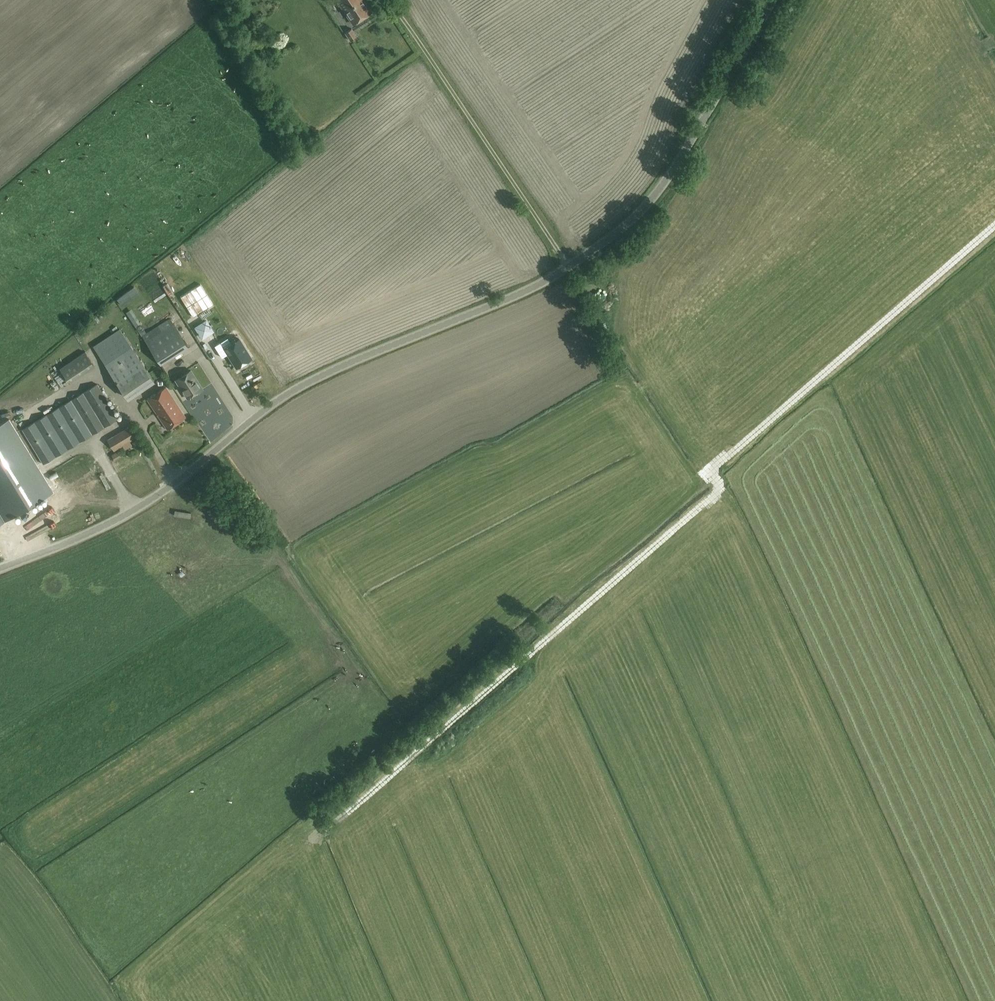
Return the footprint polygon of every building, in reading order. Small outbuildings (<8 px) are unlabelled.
[(361,0),(338,0),(345,11),(361,0)] [(365,0),(361,0),(345,11),(353,23),(371,10),(365,0)] [(357,36),(351,27),(345,31),(351,40),(357,36)] [(161,276),(155,263),(144,269),(150,282),(161,276)] [(129,307),(139,303),(136,296),(126,301),(129,307)] [(160,364),(187,347),(188,347),(170,318),(142,335),(160,364)] [(202,338),(213,331),(206,320),(195,327),(202,338)] [(120,329),(93,346),(128,398),(154,381),(120,329)] [(231,343),(227,337),(220,342),(236,367),(251,357),(239,338),(231,343)] [(56,363),(67,377),(92,359),(82,345),(56,363)] [(191,370),(175,380),(187,399),(203,389),(191,370)] [(44,463),(119,418),(98,384),(23,429),(44,463)] [(167,429),(185,417),(166,388),(148,400),(167,429)] [(9,419),(0,424),(0,524),(54,491),(9,419)] [(139,435),(132,425),(108,439),(115,450),(139,435)] [(181,482),(185,490),(193,486),(188,478),(181,482)]
